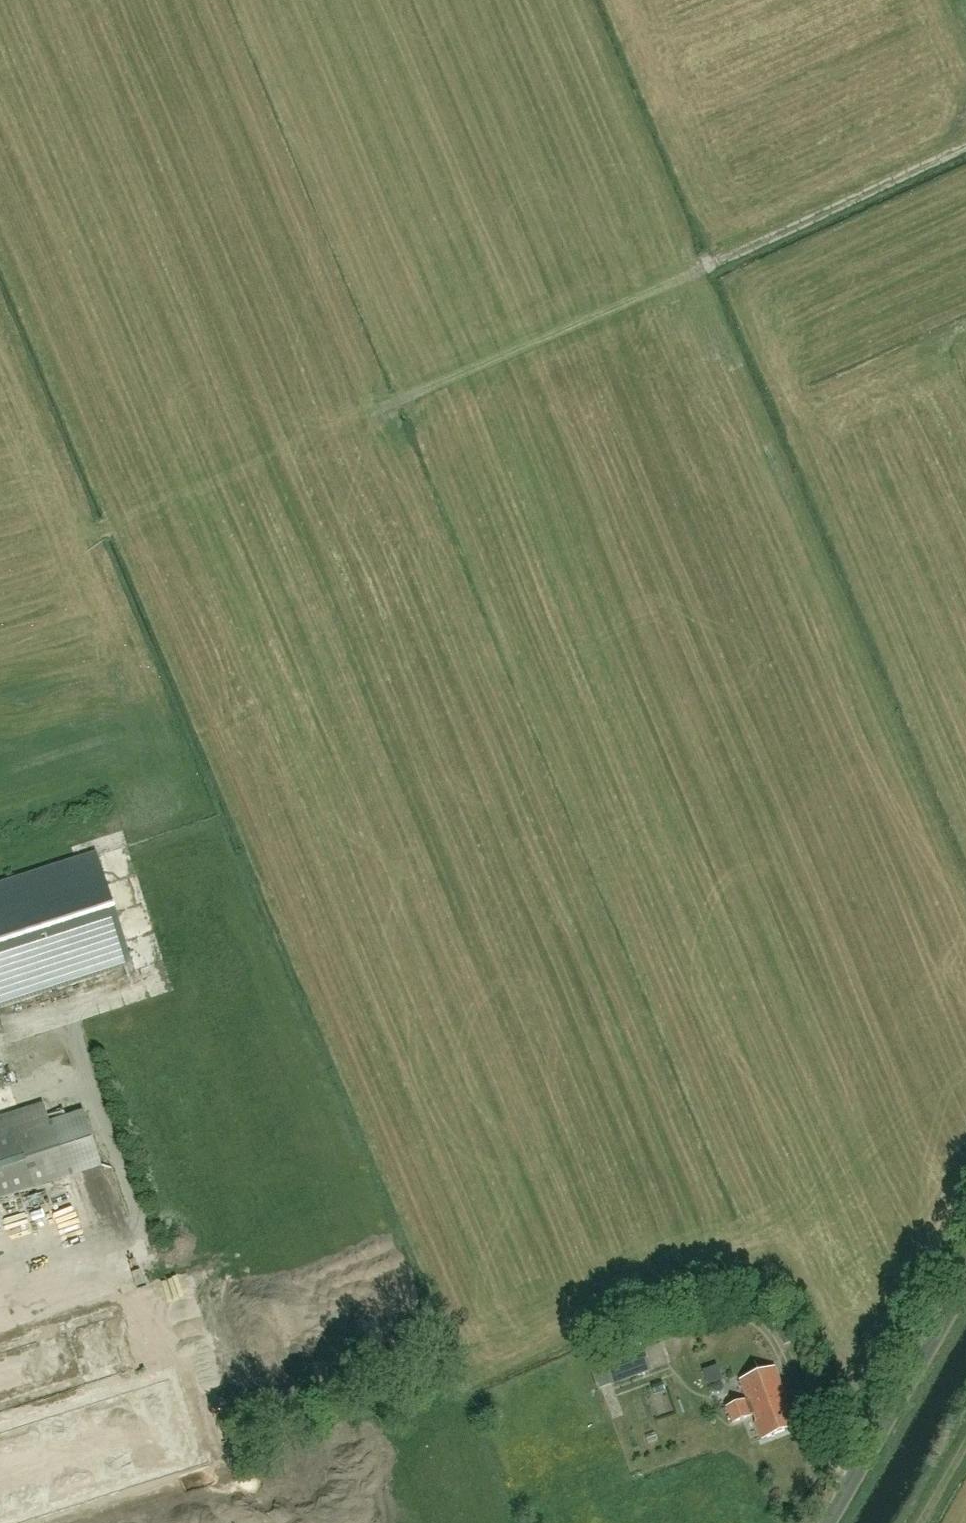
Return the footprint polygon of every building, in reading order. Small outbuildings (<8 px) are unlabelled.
[(121,969),(124,975),(132,973),(134,969),(96,851),(0,882),(0,1008),(121,969)] [(44,1102),(0,1116),(0,1197),(67,1175),(51,1123),(44,1102)] [(56,1325),(71,1371),(129,1352),(114,1306),(56,1325)] [(605,1361),(613,1383),(650,1370),(642,1347),(605,1361)] [(744,1400),(726,1407),(731,1423),(750,1416),(750,1415),(753,1413),(763,1438),(797,1426),(775,1366),(741,1379),(748,1400),(745,1401),(744,1400)] [(116,1449),(93,1397),(0,1437),(0,1498),(116,1449)]
